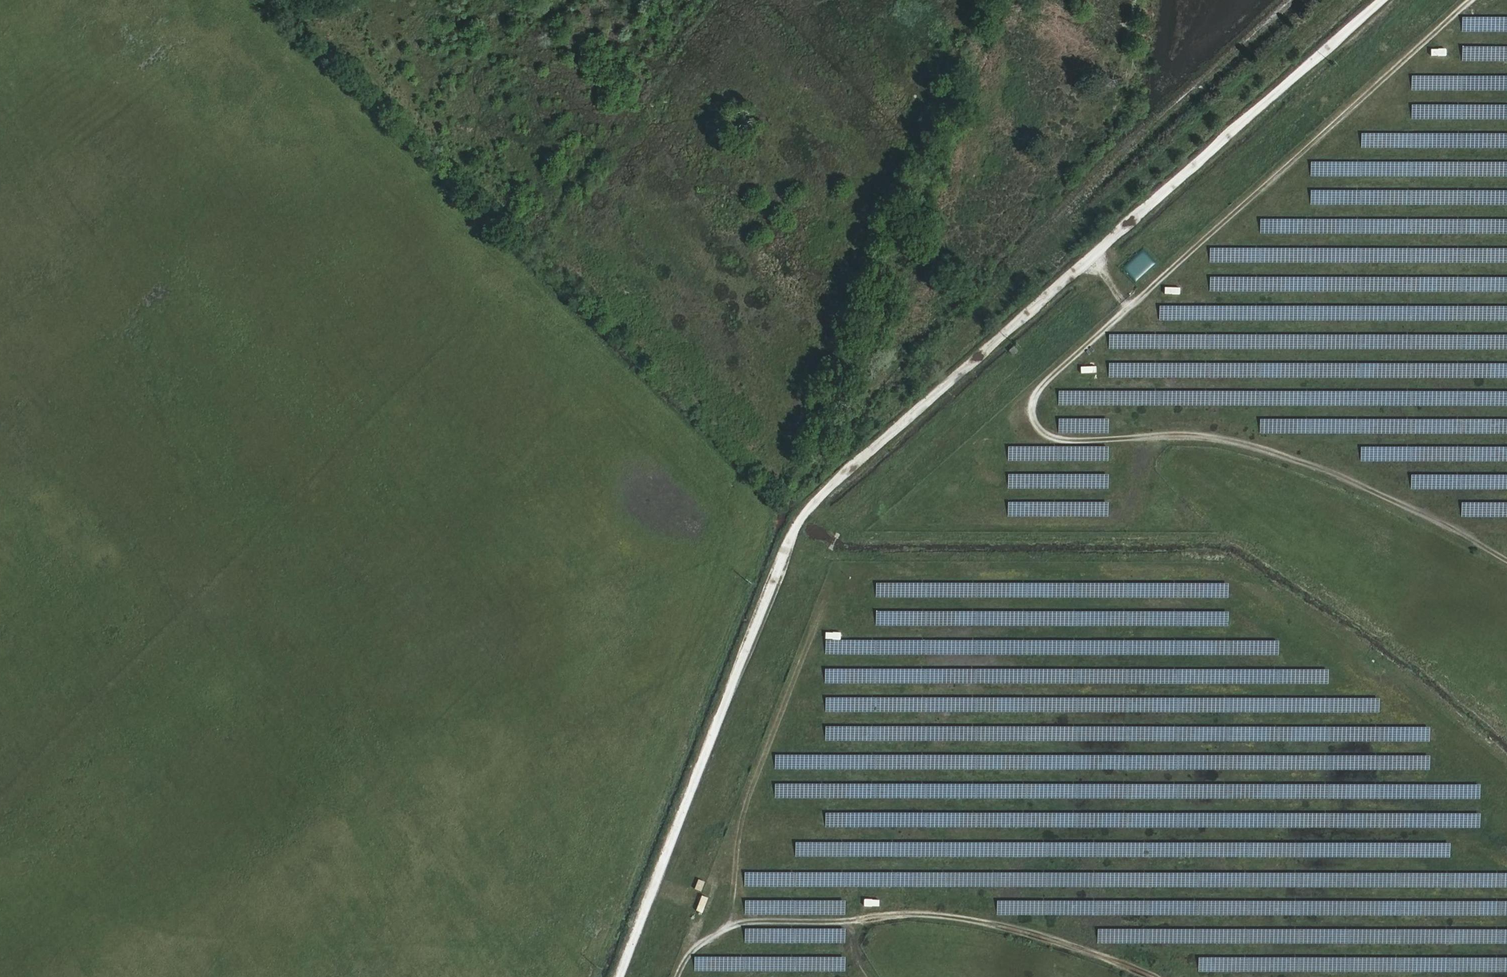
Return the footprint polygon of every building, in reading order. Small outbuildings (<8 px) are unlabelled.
[(1123,266),(1135,281),(1156,263),(1144,249),(1123,266)] [(1110,334),(1110,348),(1130,348),(1130,334),(1110,334)] [(695,890),(702,892),(705,882),(698,880),(695,890)] [(703,913),(708,899),(702,896),(697,911),(703,913)] [(745,930),(744,943),(756,943),(757,931),(745,930)] [(706,972),(706,958),(695,958),(694,971),(706,972)]
